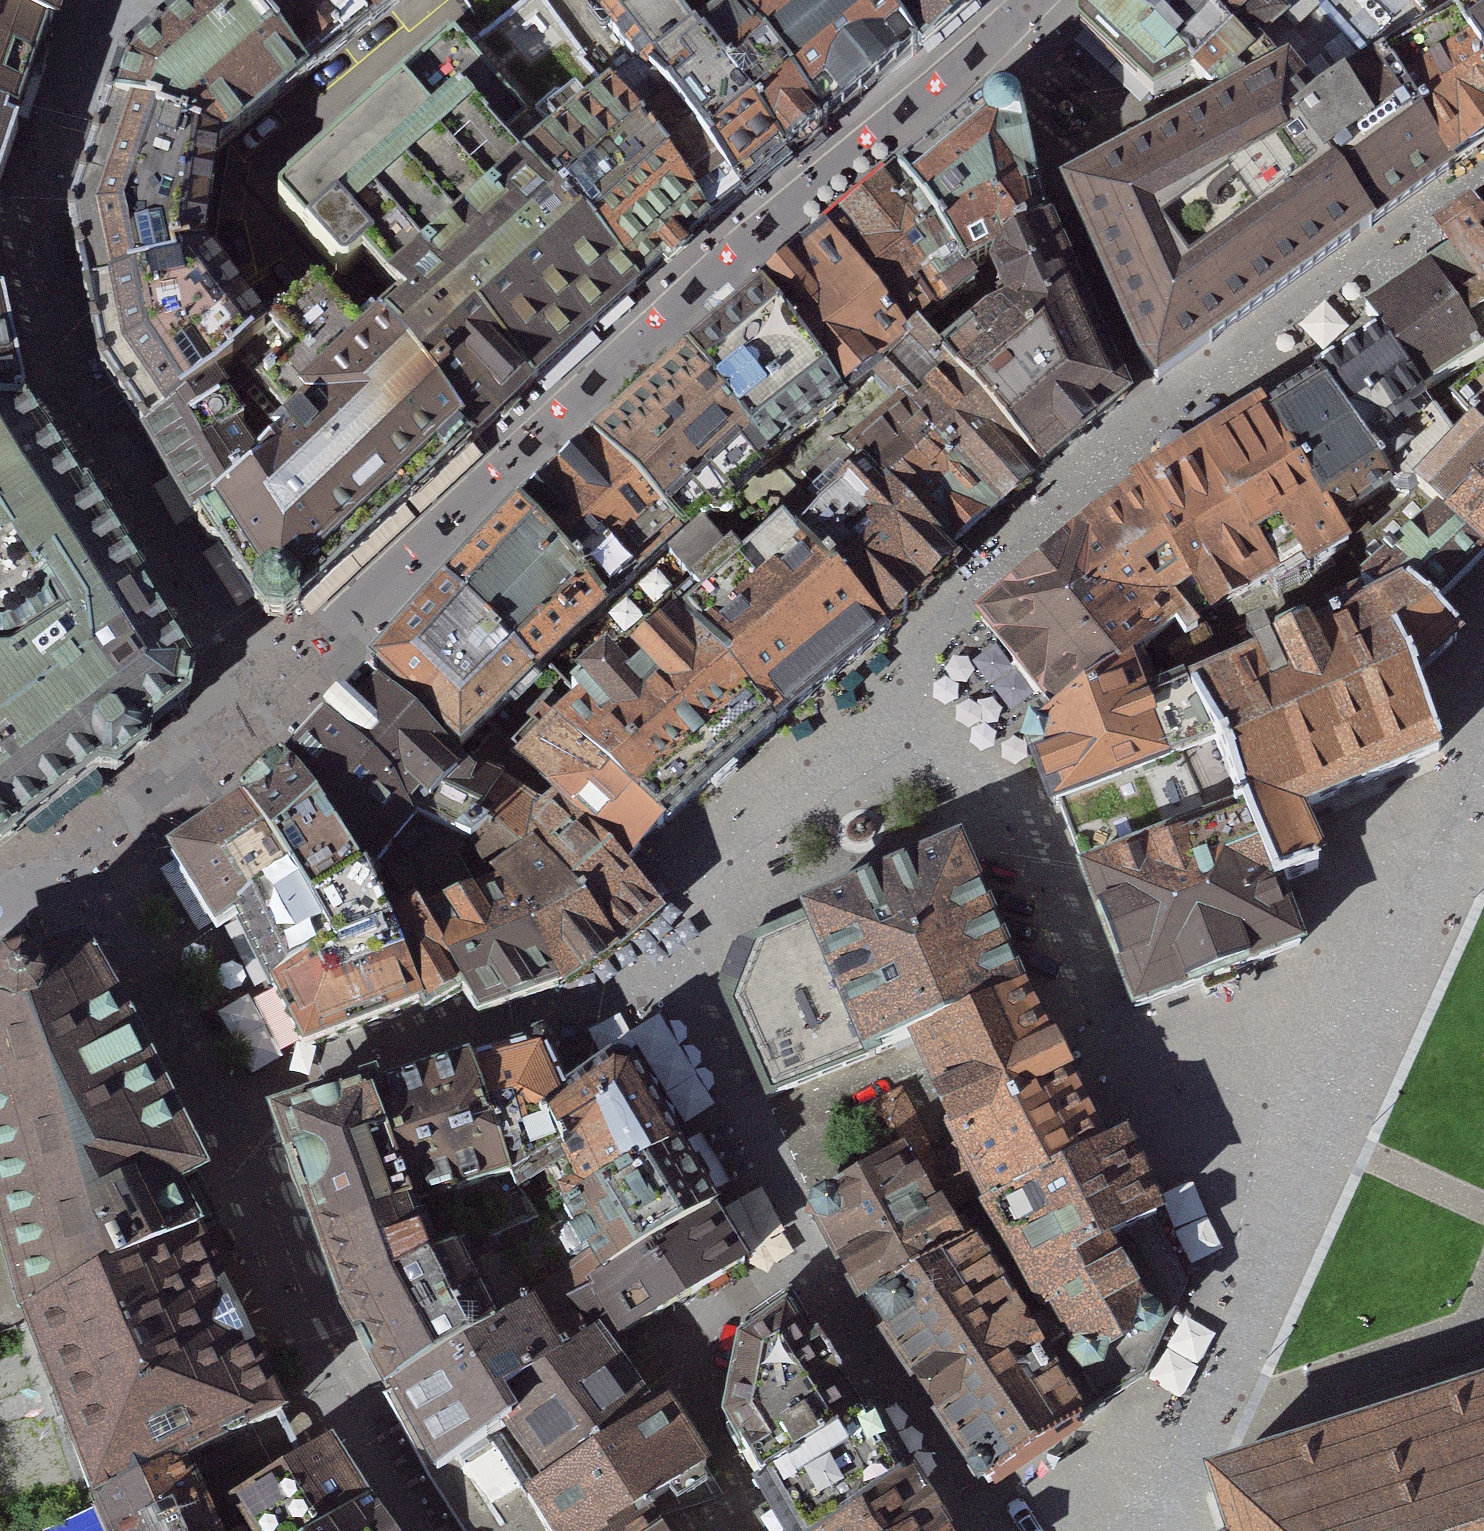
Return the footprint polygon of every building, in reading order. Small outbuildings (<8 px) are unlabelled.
[(31,42),(50,0),(0,0),(0,106),(31,42)] [(227,0),(182,0),(154,24),(101,69),(91,103),(205,146),(293,84),(227,0)] [(403,0),(227,0),(293,84),(408,7),(403,0)] [(657,21),(685,0),(641,0),(657,21)] [(920,54),(871,0),(733,0),(722,9),(819,130),(871,91),(920,54)] [(986,5),(982,0),(871,0),(920,54),(964,21),(986,5)] [(1192,0),(1076,0),(1072,5),(1072,19),(1072,36),(1153,107),(1186,85),(1204,96),(1241,64),(1223,36),(1192,0)] [(1223,36),(1225,38),(1269,0),(1192,0),(1223,36)] [(1483,96),(1483,0),(1463,0),(1432,21),(1483,96)] [(677,42),(780,163),(802,142),(819,130),(722,9),(677,42)] [(1435,177),(1469,150),(1483,138),(1483,96),(1432,21),(1368,64),(1393,106),(1435,177)] [(753,182),(780,163),(677,42),(636,73),(734,198),(753,182)] [(602,102),(703,226),(718,212),(734,198),(636,73),(602,102)] [(350,337),(449,447),(497,406),(593,322),(627,296),(509,164),(446,93),(415,117),(385,83),(257,202),(327,283),(348,269),(379,308),(350,337)] [(1247,84),(1056,191),(1143,389),(1435,177),(1393,106),(1355,132),(1325,84),(1270,122),(1247,84)] [(509,164),(627,296),(665,261),(703,226),(602,102),(596,94),(509,164)] [(977,130),(892,198),(962,286),(976,274),(1026,228),(1002,191),(1024,189),(1010,125),(1006,105),(998,96),(985,97),(974,103),(971,118),(977,130)] [(186,248),(205,146),(91,103),(48,218),(69,313),(81,367),(103,404),(125,440),(256,334),(186,248)] [(855,210),(822,237),(907,343),(914,335),(962,286),(892,198),(883,187),(855,210)] [(1441,237),(1455,256),(1483,296),(1483,218),(1479,211),(1460,224),(1441,237)] [(992,312),(935,358),(1029,482),(1111,414),(1026,228),(976,274),(992,312)] [(794,261),(751,298),(830,411),(867,379),(907,343),(822,237),(794,261)] [(1365,315),(1381,338),(1431,411),(1449,399),(1483,376),(1483,296),(1455,256),(1410,285),(1365,315)] [(307,293),(256,334),(125,440),(153,486),(161,500),(322,367),(350,337),(307,293)] [(26,435),(0,296),(0,436),(26,435)] [(751,298),(676,364),(748,468),(830,411),(751,298)] [(867,379),(889,413),(985,518),(1029,482),(935,358),(914,335),(907,343),(867,379)] [(449,447),(350,337),(322,367),(161,500),(199,555),(229,595),(230,610),(242,624),(254,625),(269,617),(449,447)] [(1348,358),(1315,379),(1390,485),(1397,495),(1410,496),(1416,490),(1459,449),(1431,411),(1381,338),(1348,358)] [(619,416),(582,449),(647,524),(665,503),(681,515),(748,468),(676,364),(619,416)] [(1449,399),(1472,429),(1472,432),(1483,446),(1483,376),(1449,399)] [(1390,485),(1315,379),(1290,395),(1265,411),(1346,544),(1350,549),(1370,532),(1353,509),(1390,485)] [(1265,411),(1137,491),(1210,612),(1299,557),(1307,569),(1346,544),(1265,411)] [(889,413),(832,466),(939,572),(985,518),(889,413)] [(1459,449),(1416,490),(1483,555),(1483,446),(1472,432),(1459,449)] [(36,813),(182,709),(26,435),(0,436),(0,839),(36,813)] [(554,476),(510,517),(587,614),(661,541),(647,524),(582,449),(554,476)] [(832,466),(757,528),(863,645),(889,620),(939,572),(832,466)] [(1360,586),(1385,608),(1409,593),(1428,611),(1483,556),(1483,555),(1416,490),(1410,496),(1403,505),(1381,526),(1370,532),(1350,549),(1368,579),(1360,586)] [(1094,523),(981,619),(1061,716),(1129,663),(1152,644),(1161,658),(1170,653),(1202,628),(1199,620),(1210,612),(1137,491),(1094,523)] [(743,513),(639,602),(759,730),(863,645),(757,528),(743,513)] [(472,549),(426,587),(524,684),(587,614),(510,517),(472,549)] [(1202,628),(1170,653),(1183,683),(1214,746),(1274,885),(1318,866),(1293,812),(1441,749),(1411,679),(1456,638),(1428,611),(1409,593),(1385,608),(1360,586),(1348,591),(1317,607),(1330,635),(1272,661),(1260,634),(1244,642),(1257,668),(1228,681),(1202,628)] [(524,684),(426,587),(385,635),(351,673),(445,767),(524,684)] [(525,716),(536,730),(639,834),(706,776),(759,730),(639,602),(589,653),(525,716)] [(1129,663),(1061,716),(1030,738),(1044,772),(1057,805),(1214,746),(1183,683),(1144,699),(1129,663)] [(269,765),(329,874),(406,812),(449,838),(469,807),(338,684),(255,750),(269,765)] [(536,730),(506,761),(606,866),(624,848),(639,834),(536,730)] [(1057,805),(1134,1007),(1217,976),(1299,945),(1274,885),(1214,746),(1057,805)] [(278,899),(329,874),(269,765),(219,802),(278,899)] [(219,802),(145,842),(198,934),(220,926),(278,899),(219,802)] [(620,971),(666,930),(560,826),(534,862),(620,971)] [(620,971),(534,862),(490,894),(494,902),(558,1008),(620,971)] [(765,1121),(858,1082),(891,1069),(1009,1019),(946,869),(795,933),(731,959),(717,979),(714,999),(765,1121)] [(329,874),(220,926),(240,970),(259,992),(370,931),(329,874)] [(476,1038),(558,1008),(494,902),(415,938),(462,1015),(476,1038)] [(384,957),(370,931),(259,992),(302,1072),(424,1028),(384,957)] [(462,1015),(415,938),(384,957),(424,1028),(428,1036),(462,1015)] [(76,939),(0,962),(0,1226),(20,1303),(205,1216),(182,1174),(207,1161),(76,939)] [(1050,1097),(1009,1019),(891,1069),(940,1161),(982,1241),(1094,1179),(1050,1097)] [(429,1109),(374,1122),(378,1131),(368,1134),(377,1175),(412,1243),(512,1214),(488,1152),(524,1141),(577,1124),(565,1097),(567,1089),(565,1079),(557,1074),(547,1075),(538,1079),(538,1085),(485,1096),(429,1109)] [(604,1095),(577,1124),(524,1141),(551,1183),(564,1178),(581,1217),(556,1235),(600,1311),(722,1250),(641,1102),(625,1096),(604,1095)] [(372,1113),(261,1147),(291,1233),(323,1327),(433,1284),(412,1243),(377,1175),(368,1134),(378,1131),(374,1122),(372,1113)] [(838,1285),(864,1334),(951,1276),(988,1252),(982,1241),(940,1161),(811,1233),(838,1285)] [(1036,1382),(1086,1458),(1147,1416),(1190,1322),(1148,1244),(1111,1170),(1094,1179),(982,1241),(988,1252),(1056,1370),(1036,1382)] [(20,1303),(92,1490),(186,1450),(281,1409),(268,1376),(205,1216),(20,1303)] [(735,1271),(722,1250),(600,1311),(633,1379),(760,1308),(735,1271)] [(886,1368),(988,1522),(1045,1484),(1086,1458),(1036,1382),(1056,1370),(988,1252),(951,1276),(864,1334),(886,1368)] [(459,1280),(433,1284),(323,1327),(350,1375),(379,1426),(499,1352),(459,1280)] [(533,1338),(499,1352),(379,1426),(447,1528),(448,1530),(539,1530),(535,1522),(493,1460),(509,1449),(496,1431),(564,1395),(533,1338)] [(796,1338),(738,1371),(725,1461),(764,1530),(892,1530),(909,1519),(917,1514),(905,1492),(885,1455),(865,1449),(850,1426),(796,1338)] [(608,1374),(564,1395),(496,1431),(509,1449),(493,1460),(535,1522),(659,1440),(629,1402),(608,1374)] [(1213,1481),(1229,1530),(1483,1530),(1483,1394),(1213,1481)] [(670,1435),(659,1440),(535,1522),(539,1530),(667,1530),(714,1502),(704,1487),(670,1435)] [(318,1443),(232,1492),(251,1530),(305,1530),(355,1499),(337,1468),(318,1443)] [(92,1490),(109,1530),(223,1530),(214,1510),(186,1450),(92,1490)] [(355,1499),(305,1530),(378,1530),(355,1499)] [(909,1519),(892,1530),(937,1530),(916,1526),(909,1519)]
